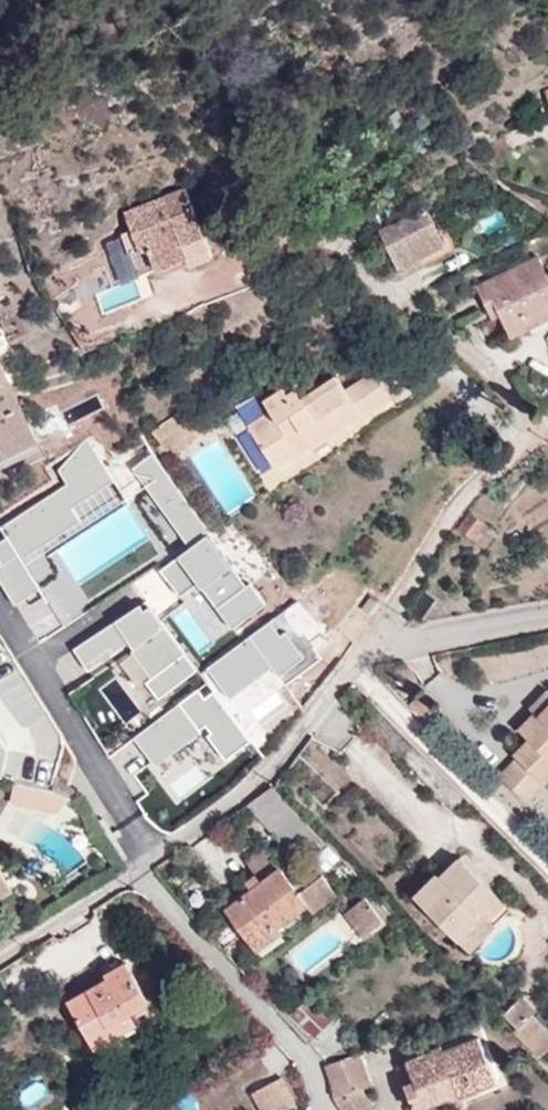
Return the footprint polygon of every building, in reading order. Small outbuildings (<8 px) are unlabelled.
[(188,258),(191,266),(213,256),(186,189),(126,214),(140,251),(149,248),(157,270),(188,258)] [(440,234),(427,210),(383,233),(388,243),(404,275),(424,264),(449,252),(440,234)] [(455,252),(445,232),(440,234),(449,252),(424,264),(425,267),(455,252)] [(375,237),(380,248),(388,243),(383,233),(375,237)] [(513,337),(531,328),(526,318),(547,307),(547,274),(540,256),(479,286),(494,319),(503,315),(513,337)] [(547,320),(547,307),(526,318),(531,328),(547,320)] [(38,442),(0,362),(0,460),(38,442)] [(370,374),(347,390),(364,416),(387,400),(370,374)] [(304,400),(293,383),(265,401),(271,412),(249,426),(277,468),(337,429),(339,432),(364,416),(347,390),(338,377),(304,400)] [(271,412),(265,401),(262,395),(237,407),(249,426),(271,412)] [(190,417),(184,410),(152,433),(162,445),(170,455),(201,433),(190,417)] [(144,438),(146,443),(152,452),(162,445),(152,433),(144,438)] [(460,529),(473,540),(486,523),(473,513),(460,529)] [(485,549),(498,532),(486,523),(473,540),(485,549)] [(530,708),(535,714),(538,717),(547,707),(547,691),(530,708)] [(410,705),(423,719),(433,709),(420,695),(410,705)] [(538,717),(535,714),(519,730),(529,740),(514,754),(517,759),(500,776),(526,802),(547,780),(547,707),(538,717)] [(58,812),(74,795),(20,783),(17,804),(58,812)] [(285,846),(309,823),(274,786),(248,805),(285,846)] [(251,890),(226,908),(255,945),(278,927),(309,904),(315,914),(335,898),(322,881),(302,895),(269,849),(251,863),(259,874),(264,881),(251,890)] [(458,940),(485,913),(490,919),(506,904),(460,858),(441,877),(438,874),(414,896),(458,940)] [(15,890),(0,866),(0,899),(15,890)] [(259,874),(246,883),(251,890),(264,881),(259,874)] [(382,930),(364,901),(345,914),(363,942),(382,930)] [(458,940),(464,945),(490,919),(485,913),(458,940)] [(261,953),(284,936),(278,927),(255,945),(261,953)] [(117,1035),(112,1025),(132,1013),(150,1002),(126,962),(105,974),(108,980),(68,1002),(96,1048),(117,1035)] [(293,1015),(315,1038),(331,1022),(309,998),(293,1015)] [(503,1013),(517,1026),(531,1012),(517,999),(503,1013)] [(117,1035),(137,1023),(132,1013),(112,1025),(117,1035)] [(515,1033),(545,1062),(547,1058),(547,1030),(533,1014),(515,1033)] [(462,1097),(497,1082),(478,1036),(444,1051),(442,1046),(407,1061),(415,1081),(406,1085),(415,1109),(418,1109),(460,1093),(462,1097)] [(365,1086),(353,1056),(327,1065),(334,1084),(334,1099),(343,1109),(376,1109),(362,1088),(365,1086)] [(254,1094),(263,1109),(287,1109),(273,1084),(254,1094)]
